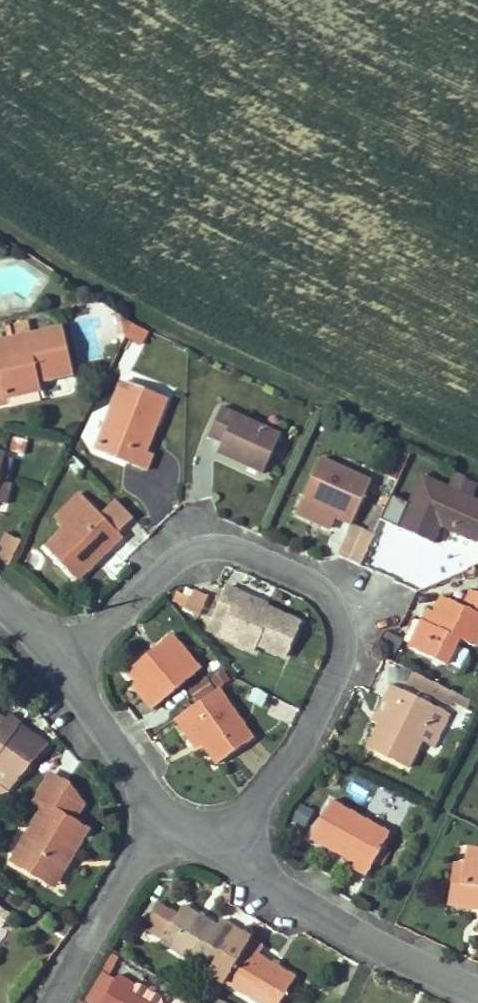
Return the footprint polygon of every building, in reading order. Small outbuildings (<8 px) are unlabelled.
[(119,332),(126,338),(133,323),(115,311),(119,332)] [(134,324),(127,338),(141,346),(148,331),(134,324)] [(37,382),(71,375),(62,330),(0,342),(0,404),(10,402),(8,397),(39,391),(37,382)] [(123,382),(96,450),(147,470),(153,454),(147,452),(167,399),(123,382)] [(40,399),(39,391),(8,397),(10,402),(10,406),(40,399)] [(264,474),(282,434),(222,407),(208,437),(222,443),(217,453),(264,474)] [(396,481),(409,451),(394,444),(381,474),(396,481)] [(372,481),(321,458),(303,497),(338,514),(336,518),(351,525),(352,524),(372,481)] [(383,521),(389,523),(435,544),(443,526),(477,541),(477,501),(473,499),(460,493),(466,479),(454,474),(448,488),(420,475),(408,502),(394,495),(383,521)] [(0,479),(0,502),(6,504),(12,483),(0,479)] [(466,479),(460,493),(473,499),(477,487),(477,485),(466,479)] [(91,504),(82,494),(55,520),(64,530),(91,504)] [(303,497),(296,513),(331,530),(336,518),(338,514),(303,497)] [(64,530),(46,548),(77,580),(122,536),(91,504),(64,530)] [(366,553),(360,565),(369,569),(389,523),(383,521),(380,520),(374,534),(366,553)] [(351,525),(343,543),(366,553),(374,534),(352,524),(351,525)] [(0,541),(0,559),(10,563),(21,538),(5,531),(0,541)] [(338,555),(360,565),(366,553),(343,543),(338,555)] [(254,651),(257,644),(286,657),(301,623),(267,608),(266,611),(243,600),(245,595),(226,586),(213,616),(225,622),(222,628),(241,636),(237,644),(254,651)] [(408,647),(446,665),(458,639),(475,647),(477,641),(477,593),(470,589),(462,606),(442,596),(429,623),(422,620),(408,647)] [(207,597),(195,592),(187,609),(199,614),(207,597)] [(245,595),(243,600),(266,611),(267,608),(268,605),(245,595)] [(219,635),(237,644),(241,636),(222,628),(219,635)] [(201,669),(172,634),(127,671),(137,683),(133,687),(153,709),(201,669)] [(449,702),(454,692),(412,671),(406,684),(448,705),(449,702)] [(198,703),(216,690),(208,679),(190,691),(198,703)] [(378,724),(367,749),(408,768),(420,741),(432,747),(449,712),(390,685),(383,700),(389,703),(378,724)] [(247,697),(263,704),(267,694),(251,686),(247,697)] [(192,727),(204,745),(217,763),(253,738),(218,689),(216,690),(198,703),(176,718),(185,732),(192,727)] [(471,701),(454,692),(449,702),(467,710),(471,701)] [(389,703),(383,700),(373,722),(378,724),(389,703)] [(0,716),(0,771),(5,774),(0,782),(10,789),(49,744),(21,724),(22,723),(9,714),(6,719),(0,716)] [(197,749),(204,745),(192,727),(185,732),(197,749)] [(88,831),(74,822),(83,806),(64,794),(69,785),(50,774),(35,800),(43,805),(11,861),(55,886),(88,831)] [(289,823),(302,829),(316,802),(304,795),(289,823)] [(389,833),(331,800),(310,838),(354,862),(351,866),(366,875),(389,833)] [(447,904),(477,909),(477,850),(466,848),(463,866),(461,881),(451,880),(447,904)] [(461,881),(463,866),(453,864),(451,880),(461,881)] [(4,929),(13,915),(0,906),(0,926),(4,929)] [(164,938),(177,916),(160,906),(147,928),(164,938)] [(224,983),(250,938),(219,920),(216,926),(182,907),(177,916),(164,938),(162,942),(209,969),(207,973),(224,983)] [(250,938),(224,983),(257,1002),(279,1002),(295,976),(258,954),(263,946),(250,938)] [(87,1002),(100,1002),(115,979),(103,972),(86,1002),(87,1002)] [(137,999),(141,991),(116,976),(115,979),(100,1002),(144,1002),(137,999)] [(141,991),(137,999),(144,1002),(162,1002),(141,991)]
